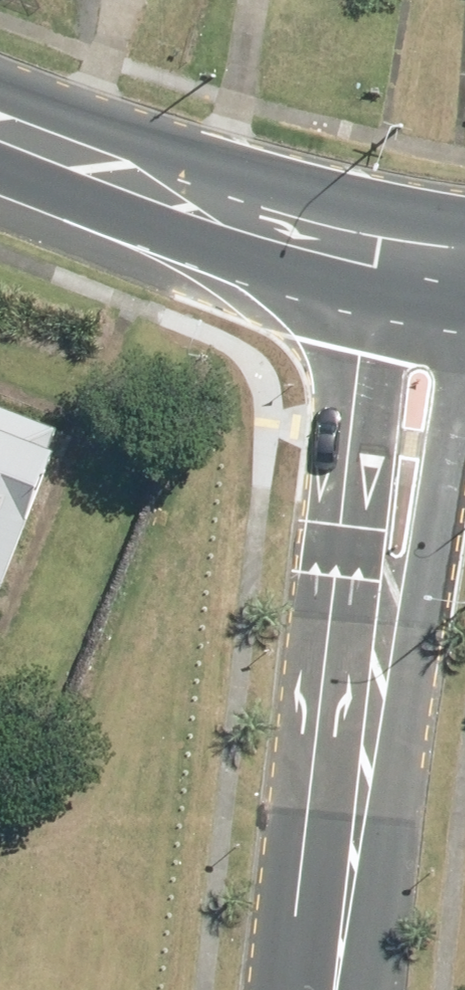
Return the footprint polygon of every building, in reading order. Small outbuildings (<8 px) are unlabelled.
[(0,395),(0,609),(8,612),(81,426),(0,395)]
